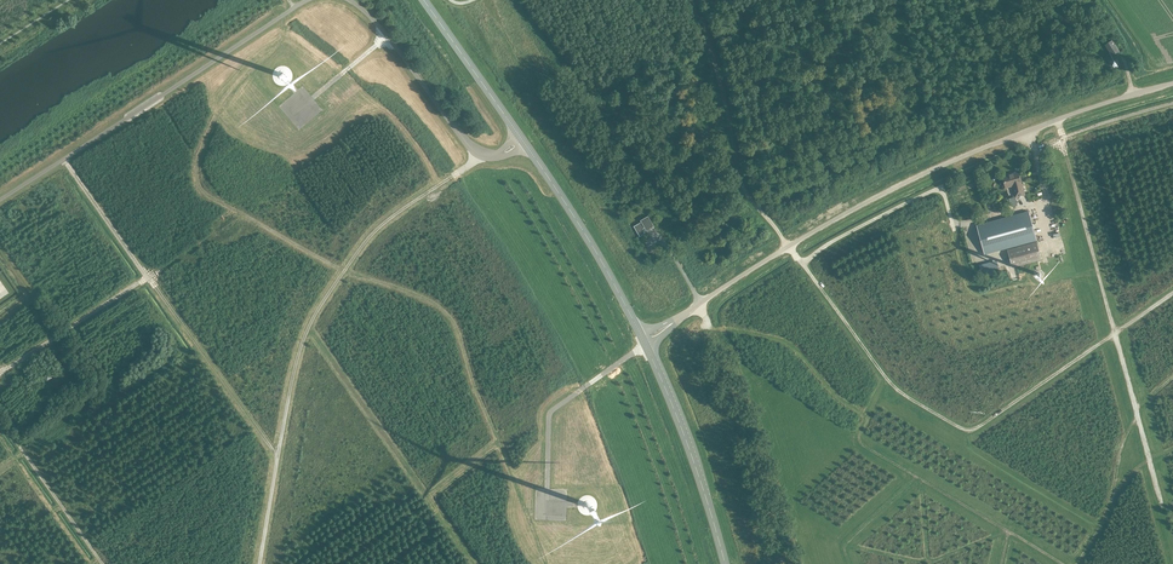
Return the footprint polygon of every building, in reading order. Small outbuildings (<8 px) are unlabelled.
[(1112,56),(1119,51),(1112,40),(1105,45),(1112,56)] [(1003,176),(1006,187),(1013,185),(1014,188),(1013,188),(1015,197),(1024,195),(1022,186),(1021,180),(1020,180),(1018,172),(1003,176)] [(1028,212),(977,226),(985,254),(1036,240),(1028,212)] [(640,237),(645,234),(644,232),(654,226),(648,216),(641,221),(642,222),(634,226),(640,237)] [(40,252),(38,256),(45,258),(51,244),(40,239),(36,250),(40,252)] [(1012,267),(1042,260),(1037,242),(1007,250),(1012,267)] [(34,323),(40,320),(33,310),(23,316),(39,341),(47,336),(44,331),(40,333),(34,323)] [(44,377),(47,382),(52,378),(49,373),(44,377)]
